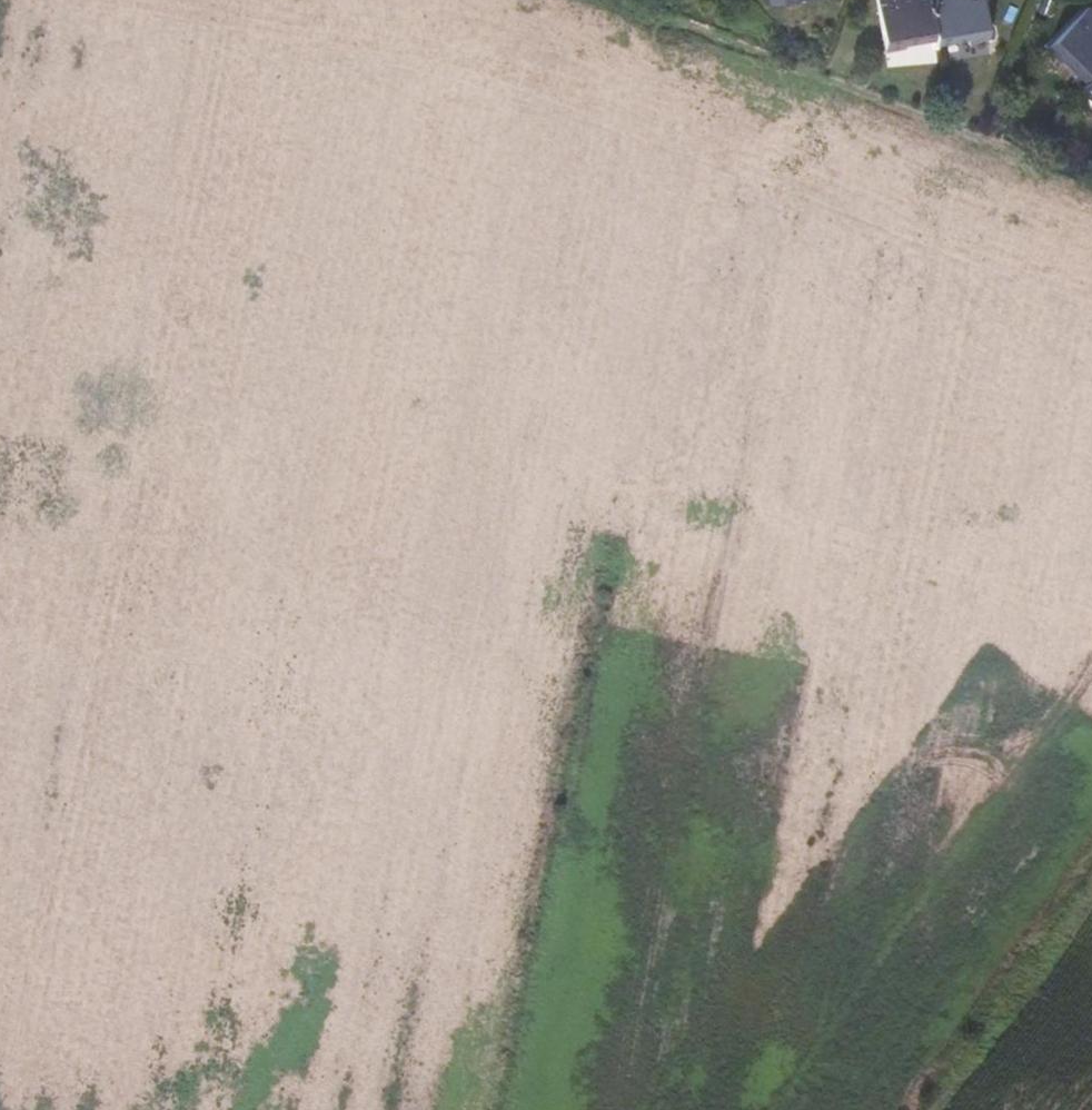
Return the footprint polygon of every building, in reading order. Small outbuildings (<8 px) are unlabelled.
[(930,0),(877,0),(886,50),(908,46),(907,39),(935,34),(930,0)] [(983,0),(930,0),(935,34),(937,39),(967,34),(968,40),(989,36),(983,0)] [(1091,82),(1091,16),(1087,12),(1041,59),(1058,74),(1062,70),(1083,91),(1091,82)] [(1083,91),(1077,96),(1091,111),(1091,82),(1083,91)]
